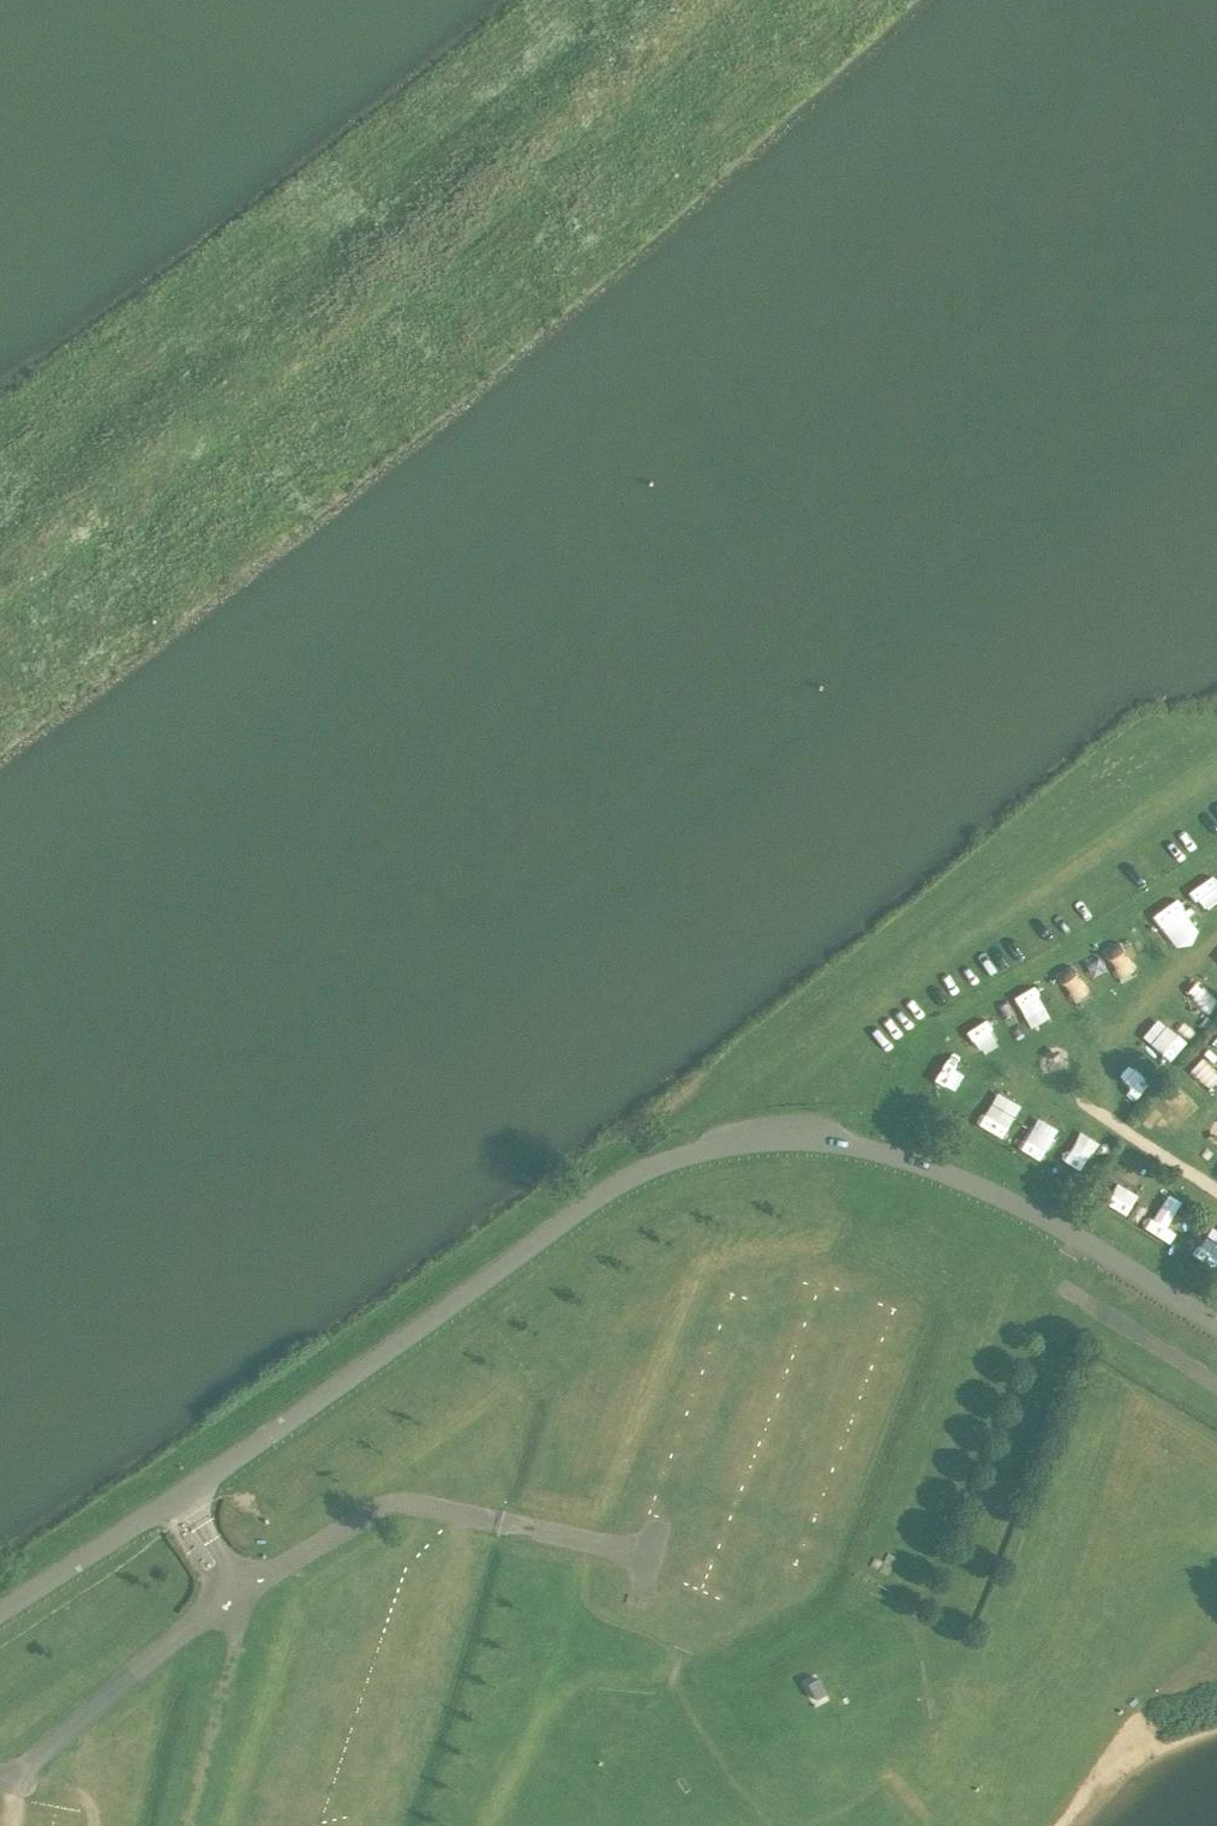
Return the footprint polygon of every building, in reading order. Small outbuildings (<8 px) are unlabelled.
[(1199,915),(1216,903),(1216,898),(1205,880),(1184,895),(1199,915)] [(1111,976),(1141,962),(1128,936),(1099,950),(1111,976)] [(1046,982),(1063,1004),(1084,988),(1067,966),(1046,982)] [(1015,1023),(1037,1002),(1028,993),(1006,1014),(1015,1023)] [(1172,1047),(1192,1025),(1184,1017),(1163,1039),(1172,1047)] [(1145,1094),(1163,1073),(1136,1049),(1117,1070),(1145,1094)] [(991,1083),(970,1116),(993,1130),(1014,1096),(991,1083)] [(1007,1141),(1032,1158),(1052,1128),(1027,1111),(1007,1141)] [(1058,1168),(1081,1184),(1103,1153),(1080,1137),(1058,1168)] [(1142,1226),(1168,1237),(1178,1211),(1153,1200),(1142,1226)] [(808,1683),(816,1699),(827,1693),(818,1678),(808,1683)]
